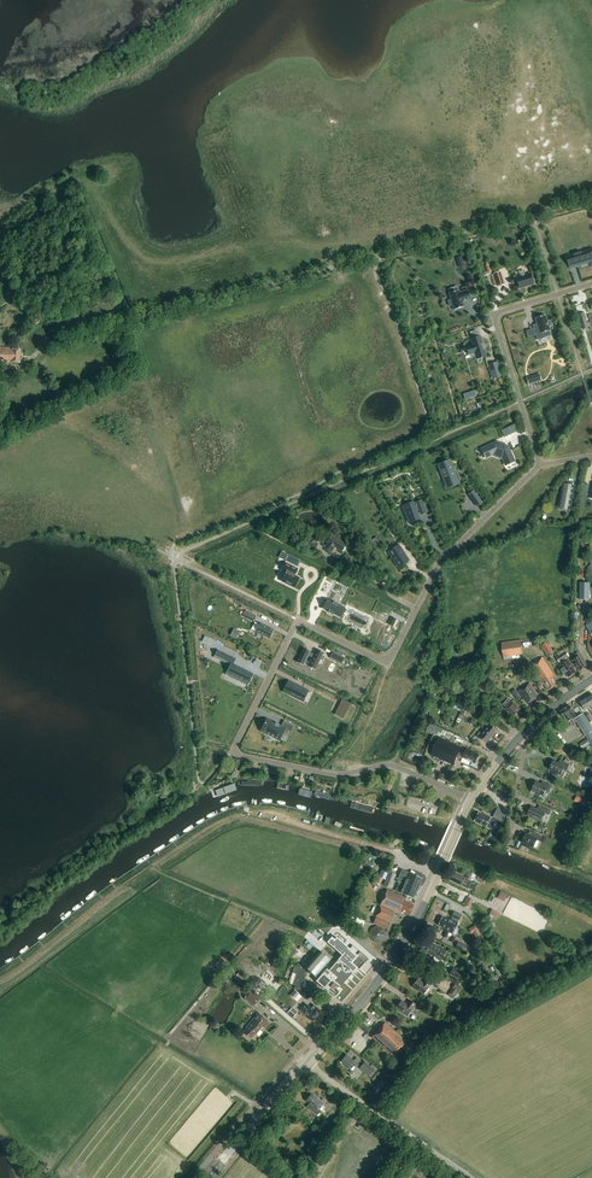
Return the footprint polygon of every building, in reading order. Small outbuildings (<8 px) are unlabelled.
[(566,256),(569,266),(589,260),(591,267),(591,248),(580,252),(581,253),(574,255),(574,254),(566,256)] [(495,286),(505,283),(501,270),(491,273),(495,286)] [(531,273),(516,277),(510,279),(511,283),(517,281),(520,288),(534,284),(531,273)] [(459,290),(449,293),(451,299),(448,300),(450,306),(453,305),(454,310),(464,306),(462,301),(471,298),(469,290),(460,292),(459,290)] [(585,312),(579,314),(582,325),(588,323),(585,312)] [(538,326),(534,327),(538,339),(546,337),(544,332),(550,330),(549,327),(552,326),(550,320),(547,321),(546,315),(535,318),(538,326)] [(471,344),(465,346),(468,355),(474,353),(475,358),(486,356),(480,337),(470,340),(471,344)] [(3,361),(3,363),(10,364),(10,362),(20,363),(20,349),(12,349),(12,347),(0,347),(0,361),(3,361)] [(497,361),(489,364),(493,379),(502,376),(497,361)] [(539,373),(527,378),(529,384),(542,380),(539,373)] [(508,427),(502,430),(505,437),(511,434),(508,427)] [(497,440),(483,447),(487,457),(492,455),(503,459),(505,464),(513,460),(510,454),(512,453),(508,445),(497,440)] [(450,461),(439,465),(441,471),(443,470),(445,478),(444,478),(446,484),(457,480),(454,473),(453,473),(451,469),(453,468),(450,461)] [(589,484),(584,483),(581,505),(585,506),(589,484)] [(564,484),(560,507),(570,509),(572,501),(575,502),(576,497),(572,497),(574,486),(564,484)] [(475,490),(469,494),(472,499),(478,495),(475,490)] [(407,504),(403,506),(408,519),(409,522),(410,522),(413,521),(416,520),(420,519),(417,510),(420,509),(420,510),(425,508),(422,500),(417,502),(418,503),(415,505),(414,502),(410,503),(407,504)] [(319,538),(312,534),(309,540),(307,543),(307,544),(311,546),(310,548),(314,550),(315,548),(315,549),(318,544),(316,543),(319,538)] [(346,548),(345,547),(347,543),(331,534),(326,542),(327,543),(325,547),(332,552),(335,547),(342,551),(344,552),(346,548)] [(376,537),(372,540),(377,548),(381,545),(376,537)] [(394,549),(389,552),(392,556),(399,567),(408,560),(398,545),(394,549)] [(285,563),(282,570),(286,572),(282,580),(286,582),(286,583),(291,585),(295,587),(300,578),(295,575),(298,569),(285,563)] [(590,583),(580,582),(580,600),(589,600),(590,583)] [(327,603),(324,608),(329,611),(329,612),(333,614),(334,613),(341,616),(345,608),(339,605),(339,604),(334,601),(334,602),(326,598),(324,601),(327,603)] [(392,617),(388,624),(393,627),(397,619),(392,617)] [(261,623),(256,632),(270,638),(274,629),(261,623)] [(233,630),(230,636),(237,639),(239,633),(233,630)] [(209,647),(212,639),(205,636),(202,644),(209,647)] [(523,655),(521,640),(502,642),(504,657),(523,655)] [(547,641),(542,645),(548,655),(553,651),(547,641)] [(304,648),(297,662),(303,665),(304,665),(308,655),(313,658),(309,666),(316,670),(323,655),(324,653),(317,649),(315,655),(310,652),(310,651),(304,648)] [(217,649),(214,656),(231,664),(227,672),(249,683),(254,674),(234,664),(237,659),(217,649)] [(333,651),(330,658),(342,663),(345,657),(333,651)] [(566,673),(569,677),(572,674),(573,674),(575,673),(575,672),(576,672),(566,658),(569,656),(565,651),(557,658),(560,662),(562,664),(560,665),(563,669),(561,670),(564,674),(566,673)] [(580,670),(588,666),(583,659),(584,659),(579,652),(575,654),(577,658),(573,660),(580,670)] [(556,683),(558,681),(543,657),(531,665),(541,680),(538,682),(540,686),(544,683),(549,690),(557,685),(556,683)] [(452,662),(453,672),(463,671),(462,661),(452,662)] [(332,678),(335,671),(326,666),(322,673),(332,678)] [(514,672),(518,678),(524,674),(529,680),(532,678),(526,669),(516,670),(514,672)] [(469,675),(466,680),(473,685),(476,680),(469,675)] [(289,681),(283,692),(302,701),(303,699),(308,689),(289,680),(289,681)] [(537,696),(538,695),(530,684),(518,692),(524,699),(528,704),(537,697),(537,696)] [(508,699),(503,704),(508,708),(514,714),(517,715),(518,713),(518,712),(521,708),(513,702),(513,703),(508,699)] [(581,703),(585,710),(589,708),(591,713),(591,706),(587,699),(581,703)] [(586,717),(584,714),(577,718),(570,706),(561,712),(567,721),(571,718),(574,723),(577,721),(591,745),(591,727),(586,717)] [(460,714),(457,722),(459,723),(461,720),(462,719),(464,720),(465,717),(460,714)] [(490,728),(487,731),(494,737),(497,734),(497,733),(499,731),(494,727),(495,725),(491,721),(487,726),(490,728)] [(268,722),(264,731),(271,734),(269,737),(281,742),(286,731),(291,733),(295,726),(285,722),(282,729),(268,722)] [(494,737),(487,731),(484,735),(481,733),(477,737),(482,741),(483,739),(488,743),(490,742),(494,737)] [(440,738),(432,755),(434,756),(454,764),(457,757),(462,759),(463,758),(463,757),(467,759),(467,760),(469,762),(470,761),(475,763),(477,759),(478,759),(480,756),(479,755),(480,754),(468,748),(466,751),(461,748),(462,748),(442,739),(440,738)] [(555,761),(551,768),(555,770),(553,773),(558,775),(559,772),(562,774),(565,769),(568,771),(571,764),(563,760),(561,764),(555,761)] [(537,782),(533,789),(537,791),(536,794),(540,796),(542,793),(545,795),(547,790),(550,792),(553,786),(545,782),(544,785),(537,782)] [(213,792),(212,792),(214,797),(231,790),(229,786),(218,791),(216,787),(212,788),(213,792)] [(314,796),(330,801),(331,796),(315,792),(314,796)] [(350,808),(372,813),(373,808),(352,802),(350,808)] [(533,806),(529,815),(528,815),(533,817),(533,818),(537,820),(538,819),(542,821),(546,813),(550,815),(552,811),(542,806),(540,809),(533,806)] [(499,807),(494,818),(499,820),(504,822),(507,815),(503,813),(501,812),(503,808),(499,807)] [(481,814),(477,822),(478,823),(480,824),(481,824),(488,828),(492,830),(497,822),(492,820),(493,818),(489,816),(488,817),(481,814)] [(531,836),(527,834),(523,841),(526,843),(525,846),(530,848),(531,845),(535,847),(538,839),(541,841),(544,836),(533,831),(531,836)] [(378,876),(385,879),(389,871),(382,868),(378,876)] [(396,889),(402,891),(402,892),(406,894),(405,894),(408,896),(414,898),(419,886),(421,887),(423,885),(426,879),(425,876),(417,872),(415,876),(403,870),(398,881),(399,881),(396,889)] [(389,871),(384,885),(391,888),(396,874),(389,871)] [(479,871),(476,878),(484,881),(487,875),(479,871)] [(472,890),(475,883),(468,880),(467,882),(464,880),(466,877),(455,872),(454,873),(452,872),(449,877),(452,878),(451,880),(462,885),(463,883),(466,884),(465,887),(472,890)] [(383,879),(378,877),(375,883),(380,885),(383,879)] [(408,896),(405,894),(404,897),(388,889),(376,916),(377,916),(374,923),(379,926),(377,926),(376,927),(374,927),(373,928),(372,929),(371,931),(371,934),(371,936),(371,937),(372,939),(373,940),(374,942),(376,943),(378,943),(380,943),(382,942),(383,942),(385,940),(386,939),(387,936),(387,934),(387,933),(386,931),(384,928),(387,929),(395,912),(399,914),(401,911),(409,915),(410,914),(411,913),(412,912),(411,911),(414,905),(406,901),(408,896)] [(501,891),(498,898),(504,901),(508,895),(501,891)] [(468,897),(464,904),(470,907),(474,900),(468,897)] [(491,926),(493,925),(490,920),(491,920),(493,916),(498,918),(500,913),(495,911),(492,909),(487,920),(491,926)] [(453,917),(452,919),(450,918),(449,920),(443,916),(440,922),(446,924),(446,925),(447,923),(448,923),(456,927),(458,922),(457,922),(458,920),(459,920),(461,915),(454,912),(452,917),(453,917)] [(354,914),(352,920),(364,924),(366,918),(354,914)] [(440,922),(439,925),(445,928),(444,930),(446,930),(443,936),(446,937),(449,932),(453,934),(456,927),(448,923),(447,923),(446,925),(440,922)] [(317,975),(316,976),(319,979),(317,981),(328,991),(329,989),(336,996),(340,991),(337,988),(339,986),(341,987),(353,974),(358,968),(360,969),(369,959),(354,946),(351,949),(337,938),(335,940),(332,937),(328,942),(342,955),(333,966),(331,965),(320,977),(317,975)] [(441,960),(445,950),(425,940),(420,950),(441,960)] [(468,945),(458,941),(456,948),(465,952),(468,945)] [(311,951),(316,947),(311,942),(307,945),(311,951)] [(321,951),(306,968),(313,974),(316,976),(317,975),(324,967),(329,962),(330,960),(321,951)] [(301,968),(295,965),(293,972),(289,982),(292,983),(296,985),(295,988),(301,990),(302,987),(305,988),(307,983),(304,981),(307,973),(302,969),(301,968)] [(464,972),(453,967),(450,974),(461,979),(464,972)] [(235,978),(241,982),(245,976),(239,972),(235,978)] [(497,990),(500,982),(488,978),(485,986),(497,990)] [(424,994),(433,983),(427,979),(425,982),(426,983),(425,984),(419,979),(414,986),(414,987),(413,987),(417,990),(418,989),(424,994)] [(453,988),(448,995),(453,999),(462,986),(456,982),(452,988),(453,988)] [(295,989),(290,995),(295,999),(299,993),(295,989)] [(245,998),(254,1006),(261,998),(251,990),(245,998)] [(408,1016),(417,1004),(411,1000),(408,1003),(410,1004),(409,1005),(402,1001),(397,1008),(398,1008),(397,1009),(401,1012),(402,1011),(408,1016)] [(301,1010),(305,1014),(307,1016),(313,1021),(322,1011),(315,1005),(312,1008),(307,1004),(301,1010)] [(292,1007),(288,1013),(293,1017),(298,1012),(292,1007)] [(266,1028),(271,1022),(260,1013),(254,1019),(255,1019),(247,1028),(248,1029),(245,1032),(252,1038),(257,1033),(260,1036),(263,1032),(262,1030),(264,1027),(266,1028)] [(395,1057),(408,1042),(386,1022),(373,1037),(395,1057)] [(354,1065),(357,1068),(362,1062),(357,1057),(354,1061),(347,1055),(342,1061),(351,1069),(354,1065)] [(360,1068),(369,1076),(375,1069),(365,1061),(360,1068)] [(400,1067),(396,1073),(399,1076),(404,1070),(400,1067)] [(378,1072),(377,1071),(371,1078),(375,1081),(382,1073),(380,1071),(378,1072)] [(320,1109),(324,1104),(313,1094),(307,1100),(310,1104),(308,1107),(318,1116),(322,1111),(320,1109)] [(324,1119),(319,1125),(319,1126),(325,1131),(328,1128),(332,1124),(328,1121),(327,1122),(324,1119)]
